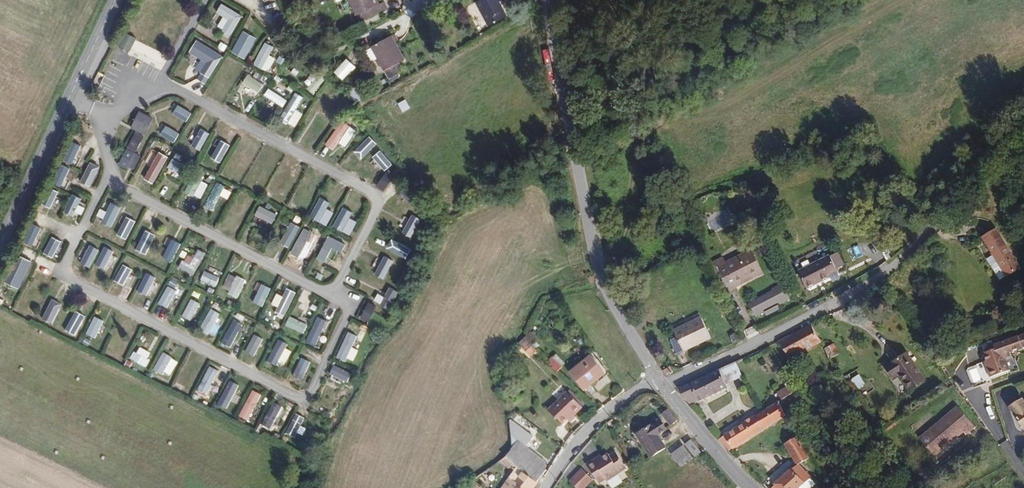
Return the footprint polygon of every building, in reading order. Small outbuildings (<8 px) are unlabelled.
[(359,22),(386,9),(382,2),(373,6),(370,0),(349,0),(359,22)] [(480,2),(475,5),(488,30),(505,21),(497,5),(503,1),(502,0),(479,0),(480,2)] [(242,15),(222,4),(217,13),(228,20),(237,24),(242,15)] [(231,36),(237,24),(228,20),(222,31),(231,36)] [(243,31),(231,52),(245,59),(257,38),(243,31)] [(129,52),(133,44),(136,39),(125,33),(122,39),(118,47),(129,52)] [(397,46),(393,37),(372,48),(385,74),(402,65),(393,48),(397,46)] [(224,54),(196,40),(189,53),(200,59),(206,62),(216,67),(224,54)] [(228,46),(221,42),(218,48),(225,51),(228,46)] [(253,64),(262,69),(269,56),(274,48),(264,43),(253,64)] [(132,60),(113,51),(108,60),(127,70),(132,60)] [(269,56),(262,69),(268,72),(275,59),(269,56)] [(200,73),(206,62),(200,59),(194,70),(200,73)] [(355,66),(347,60),(336,74),(344,80),(355,66)] [(210,79),(216,67),(206,62),(200,73),(201,74),(210,79)] [(293,67),(290,73),(297,77),(300,71),(293,67)] [(315,70),(305,84),(315,92),(325,77),(315,70)] [(207,84),(210,79),(201,74),(198,79),(207,84)] [(264,83),(248,75),(243,83),(259,91),(264,83)] [(287,99),(268,89),(264,97),(283,107),(287,99)] [(294,92),(280,118),(289,123),(296,110),(303,97),(294,92)] [(336,107),(323,100),(318,110),(331,117),(336,107)] [(191,113),(177,104),(171,113),(186,122),(191,113)] [(303,114),(296,110),(289,123),(296,127),(303,114)] [(140,111),(132,126),(143,132),(151,117),(140,111)] [(325,146),(331,151),(338,143),(350,127),(344,122),(325,146)] [(180,134),(165,126),(160,135),(174,143),(180,134)] [(356,131),(350,127),(338,143),(343,147),(356,131)] [(201,128),(191,146),(200,151),(210,133),(201,128)] [(606,129),(591,137),(592,140),(594,144),(606,137),(607,130),(606,129)] [(133,151),(141,136),(134,133),(127,147),(133,151)] [(377,144),(369,137),(355,153),(362,160),(377,144)] [(220,139),(213,159),(223,162),(229,143),(220,139)] [(62,158),(73,164),(83,147),(72,141),(62,158)] [(128,149),(120,164),(127,168),(132,158),(138,160),(140,156),(128,149)] [(165,157),(151,149),(145,158),(160,166),(165,157)] [(380,151),(373,157),(384,171),(392,165),(380,151)] [(189,168),(173,159),(167,168),(184,177),(189,168)] [(266,165),(258,160),(248,178),(256,183),(266,165)] [(92,162),(81,181),(91,186),(102,167),(92,162)] [(59,187),(70,168),(62,164),(51,182),(59,187)] [(192,197),(202,179),(194,174),(183,193),(192,197)] [(388,181),(383,177),(374,188),(380,192),(388,181)] [(225,187),(216,182),(203,206),(211,211),(220,196),(224,188),(225,187)] [(49,208),(59,191),(51,187),(42,204),(49,208)] [(224,188),(220,196),(226,199),(231,192),(224,188)] [(359,198),(350,194),(341,212),(348,216),(350,217),(359,198)] [(73,195),(64,212),(73,217),(82,200),(73,195)] [(322,195),(313,210),(322,215),(330,199),(322,195)] [(254,206),(238,197),(233,205),(249,214),(254,206)] [(741,201),(735,204),(746,226),(752,223),(741,201)] [(121,209),(111,203),(101,222),(111,227),(121,209)] [(272,225),(277,215),(260,205),(255,215),(272,225)] [(348,216),(341,212),(337,220),(344,223),(348,216)] [(421,220),(412,215),(402,232),(411,237),(421,220)] [(136,223),(126,217),(116,235),(126,241),(136,223)] [(288,248),(299,227),(291,223),(280,244),(288,248)] [(34,225),(28,241),(36,244),(42,228),(34,225)] [(318,231),(314,237),(320,240),(323,234),(318,231)] [(155,242),(136,232),(131,241),(150,251),(155,242)] [(303,232),(291,252),(300,257),(311,236),(303,232)] [(989,235),(975,245),(985,261),(979,265),(993,286),(1013,272),(989,235)] [(345,245),(328,236),(324,243),(333,248),(341,252),(345,245)] [(53,258),(62,242),(53,237),(44,253),(53,258)] [(180,245),(170,240),(161,258),(170,263),(180,245)] [(411,250),(391,240),(386,248),(406,259),(411,250)] [(333,248),(324,243),(316,259),(324,263),(333,248)] [(89,268),(99,250),(90,246),(80,264),(89,268)] [(103,270),(113,252),(105,247),(95,265),(103,270)] [(206,255),(197,250),(193,257),(202,261),(206,255)] [(17,289),(33,261),(20,254),(5,282),(17,289)] [(1014,260),(1019,269),(1023,266),(1023,254),(1014,260)] [(726,261),(719,265),(735,295),(765,279),(752,255),(729,266),(726,261)] [(393,261),(384,256),(374,275),(383,280),(393,261)] [(832,261),(800,277),(808,293),(833,280),(832,278),(839,275),(832,261)] [(122,287),(132,271),(123,265),(113,282),(122,287)] [(719,265),(710,270),(725,300),(735,295),(719,265)] [(219,280),(204,272),(199,280),(214,288),(219,280)] [(324,276),(318,272),(315,278),(321,282),(324,276)] [(138,291),(147,296),(157,279),(148,274),(138,291)] [(230,288),(236,278),(230,274),(224,285),(230,288)] [(247,282),(237,277),(236,278),(230,288),(227,294),(237,300),(247,282)] [(270,283),(260,277),(251,294),(261,300),(270,283)] [(783,285),(749,300),(756,314),(790,300),(783,285)] [(176,292),(168,287),(158,304),(167,309),(176,292)] [(400,293),(389,288),(386,294),(385,293),(383,298),(380,305),(390,311),(400,293)] [(63,306),(52,300),(42,319),(53,325),(63,306)] [(202,306),(191,300),(181,317),(192,323),(202,306)] [(372,307),(367,304),(358,317),(364,321),(372,307)] [(220,315),(211,309),(200,329),(210,334),(220,315)] [(86,321),(68,311),(63,320),(82,330),(86,321)] [(106,323),(95,317),(86,335),(96,340),(106,323)] [(308,327),(290,317),(285,326),(302,336),(308,327)] [(682,335),(674,339),(681,353),(714,336),(704,317),(679,330),(682,335)] [(328,323),(318,318),(308,334),(318,340),(328,323)] [(244,326),(232,320),(220,343),(231,349),(244,326)] [(815,327),(780,344),(790,362),(823,344),(815,327)] [(265,335),(256,330),(242,356),(251,360),(265,335)] [(532,333),(525,341),(533,348),(539,340),(532,333)] [(350,334),(336,358),(344,362),(346,358),(352,348),(357,338),(350,334)] [(524,339),(517,345),(529,357),(535,351),(533,348),(525,341),(524,339)] [(836,345),(826,351),(834,368),(845,362),(836,345)] [(137,354),(148,359),(151,353),(140,348),(137,354)] [(359,352),(352,348),(346,358),(353,362),(359,352)] [(1000,351),(982,357),(985,365),(988,373),(986,374),(989,382),(1009,374),(1000,351)] [(137,354),(135,352),(131,358),(147,367),(150,361),(148,359),(137,354)] [(155,368),(172,376),(180,360),(163,352),(155,368)] [(590,357),(570,373),(584,391),(604,375),(590,357)] [(907,357),(889,371),(896,381),(901,378),(912,394),(927,383),(907,357)] [(313,365),(301,358),(291,375),(303,382),(313,365)] [(552,358),(547,363),(555,371),(560,366),(552,358)] [(134,364),(127,360),(124,366),(131,370),(134,364)] [(739,364),(721,372),(726,385),(744,376),(739,364)] [(196,371),(186,365),(176,382),(187,388),(196,371)] [(352,376),(334,366),(330,374),(333,376),(343,381),(347,384),(352,376)] [(211,367),(198,390),(207,395),(219,372),(211,367)] [(715,375),(683,390),(699,410),(704,407),(702,403),(730,392),(726,385),(721,372),(715,375)] [(856,373),(851,377),(858,388),(864,384),(856,373)] [(343,381),(333,376),(330,381),(339,387),(343,381)] [(792,384),(779,393),(784,402),(787,400),(797,393),(792,384)] [(261,396),(252,391),(238,417),(247,422),(261,396)] [(567,392),(549,410),(564,424),(573,414),(574,415),(583,407),(567,392)] [(797,393),(787,400),(791,406),(797,402),(795,398),(799,396),(797,393)] [(201,398),(195,394),(192,399),(198,403),(201,398)] [(1023,433),(1023,406),(1021,401),(1008,409),(1023,433)] [(283,407),(273,402),(260,425),(270,430),(277,418),(283,407)] [(783,403),(759,418),(768,431),(790,416),(783,403)] [(283,407),(277,418),(282,421),(288,410),(283,407)] [(955,407),(917,438),(931,455),(969,425),(955,407)] [(668,408),(662,414),(672,425),(678,420),(668,408)] [(305,419),(296,414),(284,435),(294,440),(297,434),(301,426),(305,419)] [(512,417),(511,420),(513,447),(545,469),(547,466),(546,460),(528,445),(535,436),(512,417)] [(759,418),(724,441),(734,453),(768,431),(759,418)] [(661,420),(638,434),(654,457),(667,448),(659,435),(661,433),(660,430),(665,427),(661,420)] [(307,429),(301,426),(297,434),(303,437),(307,429)] [(282,437),(275,433),(272,439),(279,443),(282,437)] [(770,487),(771,487),(799,487),(801,487),(811,479),(803,466),(813,458),(802,437),(788,449),(797,465),(770,487)] [(692,439),(686,444),(695,456),(700,453),(701,451),(692,439)] [(683,445),(672,454),(681,467),(692,458),(683,445)] [(627,468),(616,452),(610,456),(609,454),(603,458),(597,462),(595,460),(588,465),(600,483),(606,479),(607,481),(627,468)] [(512,487),(534,487),(545,472),(532,462),(523,472),(519,468),(513,476),(518,480),(512,487)] [(593,480),(583,469),(571,482),(577,487),(585,487),(593,480)] [(505,487),(512,487),(518,480),(513,476),(505,487)] [(811,479),(801,487),(807,487),(813,483),(811,479)]
